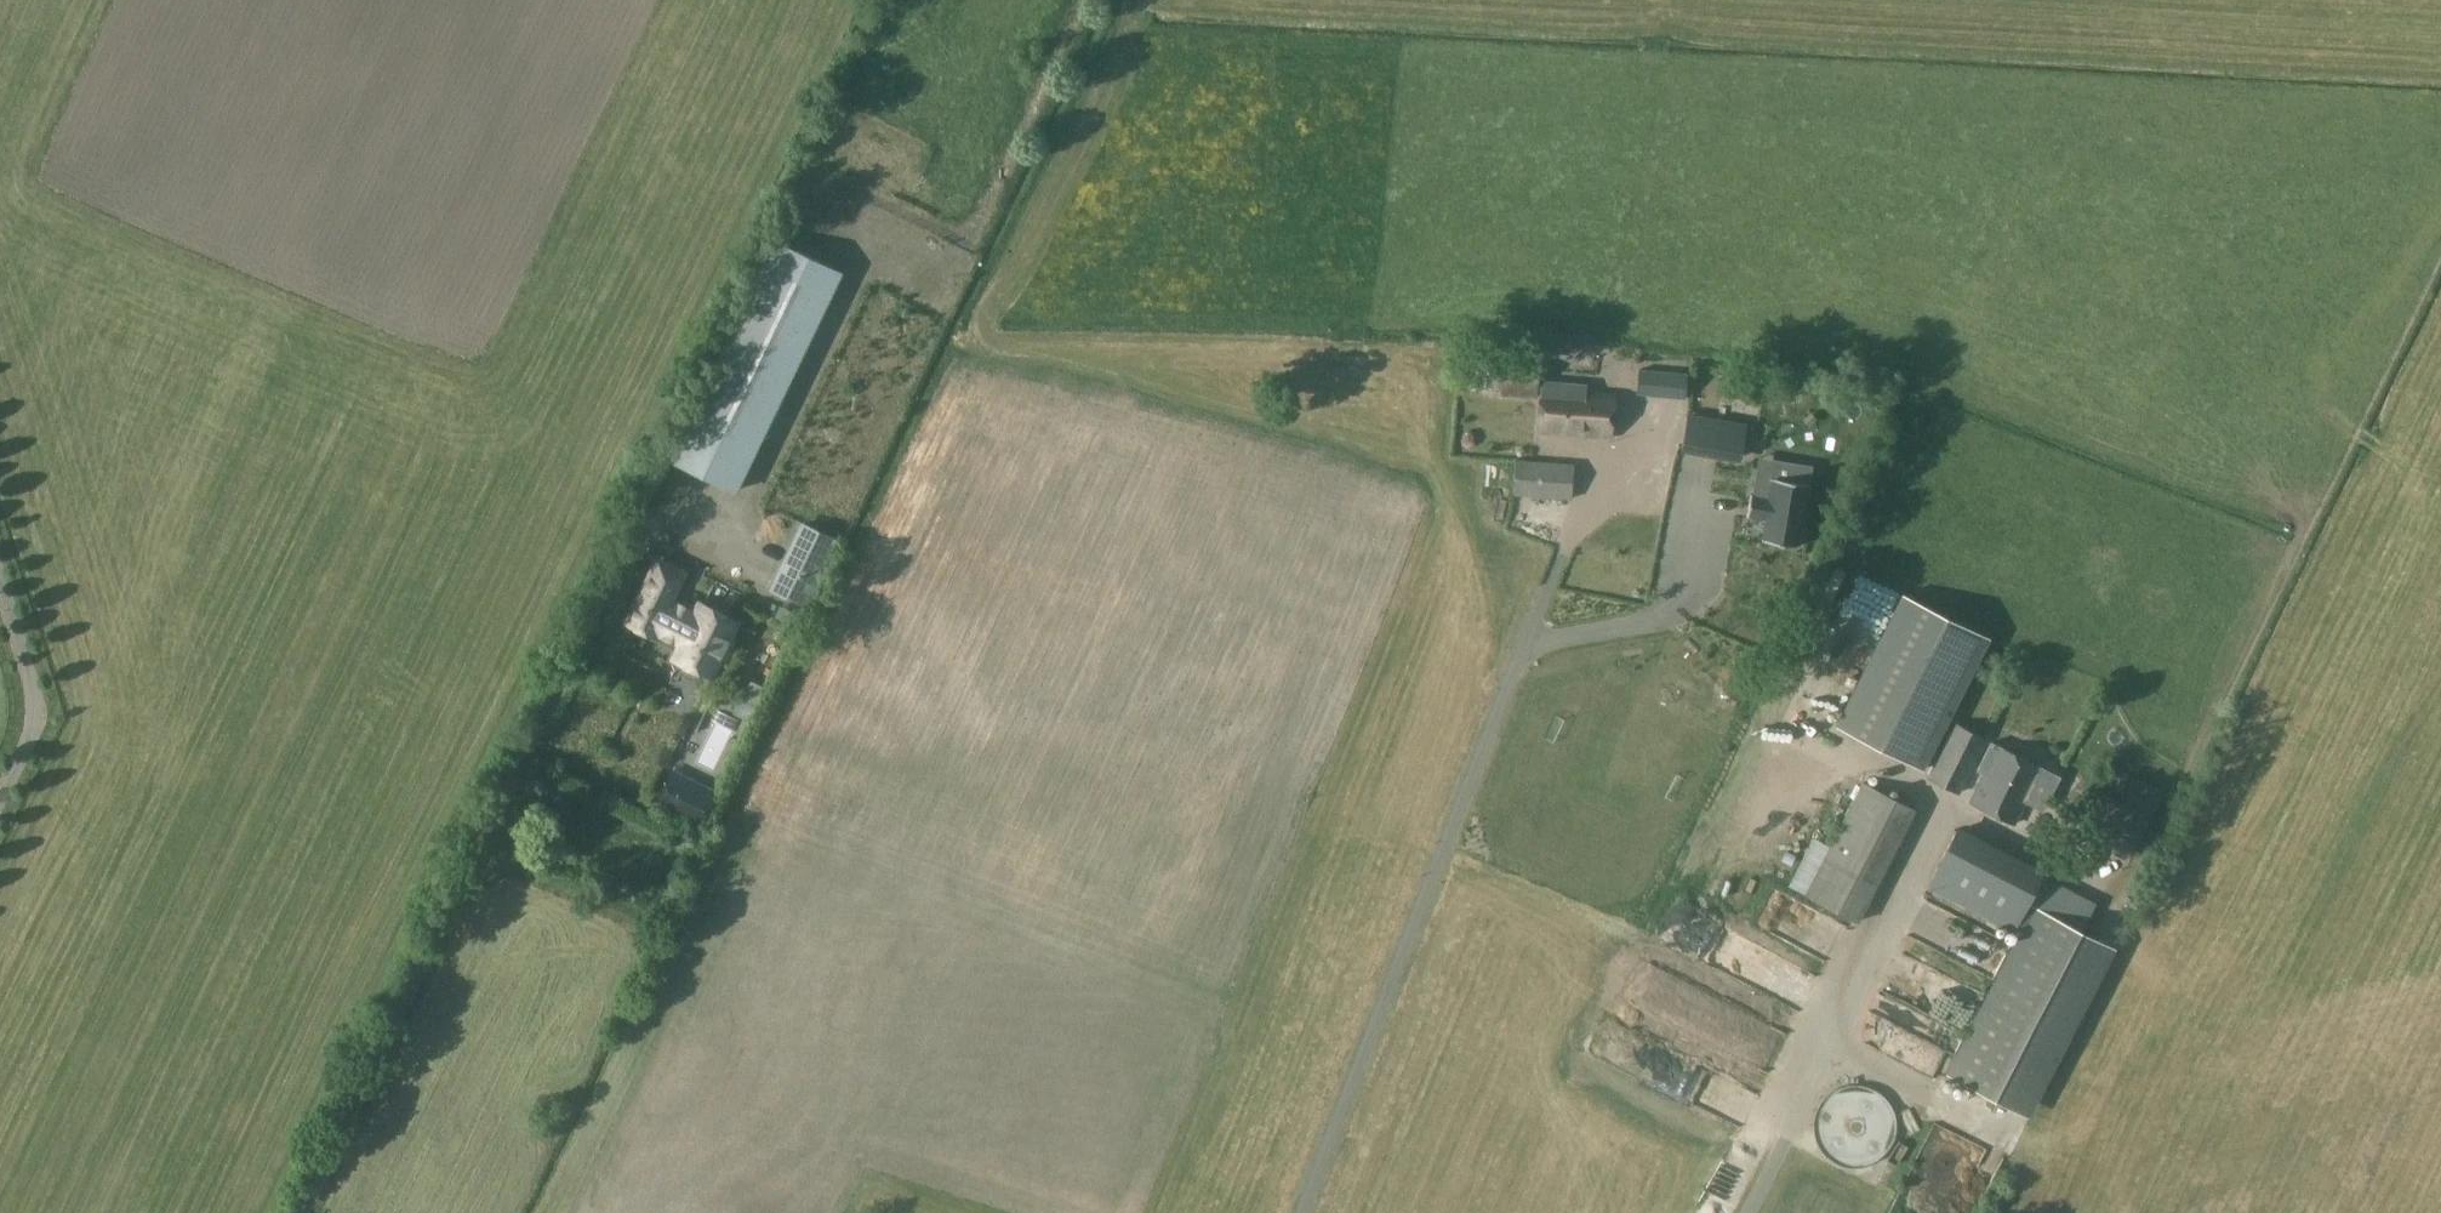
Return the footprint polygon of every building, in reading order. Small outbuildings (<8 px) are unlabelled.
[(668,455),(734,487),(841,269),(774,236),(668,455)] [(1495,372),(1493,392),(1536,395),(1536,388),(1542,389),(1543,381),(1537,380),(1537,375),(1527,374),(1528,368),(1507,366),(1507,373),(1495,372)] [(1639,370),(1636,394),(1685,398),(1687,374),(1639,370)] [(1541,404),(1539,431),(1610,437),(1613,394),(1584,392),(1584,384),(1543,381),(1542,389),(1541,396),(1541,404)] [(1716,420),(1711,452),(1741,457),(1746,425),(1716,420)] [(1670,451),(1667,483),(1696,486),(1699,455),(1670,451)] [(1515,459),(1512,495),(1571,499),(1574,463),(1515,459)] [(1751,495),(1747,517),(1765,520),(1762,540),(1799,546),(1809,484),(1811,466),(1776,460),(1773,478),(1772,477),(1769,498),(1752,495),(1751,495)] [(769,589),(803,605),(835,536),(801,520),(769,589)] [(712,679),(741,620),(698,599),(693,609),(674,600),(688,572),(655,556),(624,621),(676,646),(670,658),(712,679)] [(1901,594),(1887,623),(1835,725),(1923,769),(1989,639),(1901,594)] [(1927,777),(1958,793),(1986,738),(1955,723),(1927,777)] [(2042,768),(1990,742),(1975,771),(1982,775),(1968,802),(2013,824),(2042,768)] [(671,768),(654,804),(700,826),(717,790),(671,768)] [(1803,896),(1856,923),(1915,808),(1862,781),(1803,896)] [(2014,932),(2014,931),(2045,870),(1957,825),(1925,888),(2014,932)] [(1869,1036),(1902,1058),(1916,1038),(1863,1002),(1848,1024),(1868,1038),(1869,1036)] [(1925,1142),(1949,1148),(1953,1129),(1929,1123),(1925,1142)]
